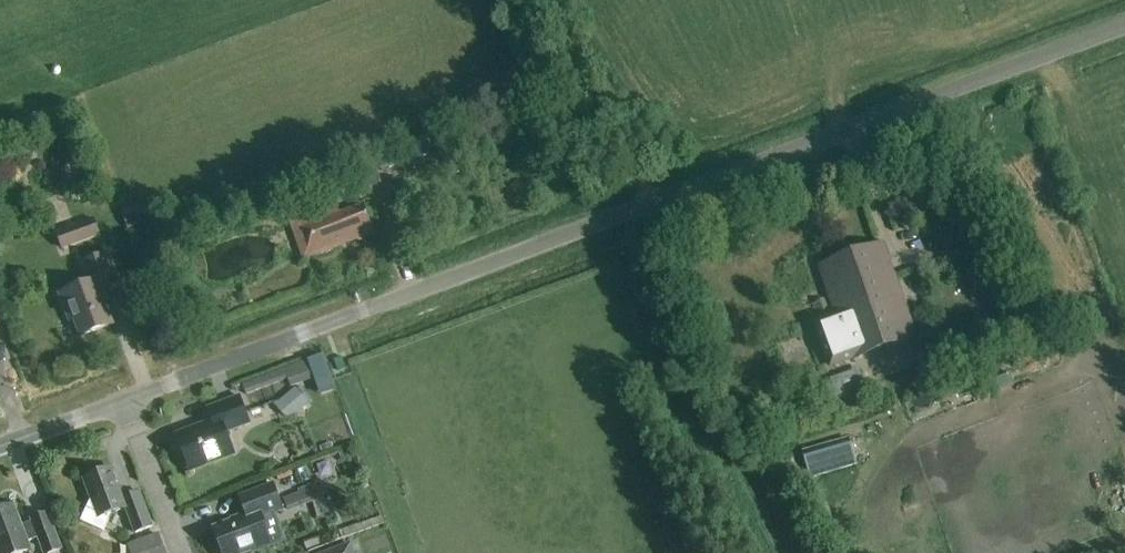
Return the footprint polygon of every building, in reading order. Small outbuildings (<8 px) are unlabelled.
[(426,137),(398,148),(405,165),(433,154),(426,137)] [(399,156),(380,165),(383,173),(403,164),(399,156)] [(298,222),(310,257),(372,235),(365,206),(326,220),(324,212),(298,222)] [(120,218),(126,232),(151,222),(145,208),(120,218)] [(961,244),(978,238),(970,216),(953,222),(961,244)] [(54,235),(61,254),(99,239),(92,221),(54,235)] [(881,247),(822,268),(838,315),(814,324),(830,367),(856,358),(913,338),(881,247)] [(81,338),(112,327),(101,297),(121,290),(109,255),(83,265),(90,284),(60,295),(70,322),(75,320),(81,338)] [(307,357),(241,380),(249,401),(314,377),(307,357)] [(859,370),(830,381),(836,399),(866,388),(859,370)] [(277,405),(292,421),(308,406),(293,390),(277,405)] [(228,433),(254,424),(244,397),(211,409),(217,423),(182,436),(194,469),(236,453),(228,433)] [(849,437),(803,451),(811,478),(857,464),(849,437)] [(374,448),(360,451),(364,465),(377,462),(374,448)] [(98,493),(89,511),(84,521),(105,531),(114,514),(128,509),(137,534),(155,527),(142,493),(125,499),(114,469),(87,479),(91,490),(98,493)] [(213,529),(222,552),(252,552),(257,552),(286,542),(276,515),(284,512),(273,484),(239,497),(246,517),(213,529)] [(288,513),(324,499),(319,486),(283,499),(288,513)] [(14,506),(0,511),(0,552),(25,552),(31,551),(28,543),(39,539),(44,552),(55,552),(62,550),(48,514),(32,521),(33,523),(22,527),(14,506)] [(138,552),(166,552),(159,533),(134,542),(138,552)] [(349,545),(327,552),(352,552),(349,545)]
